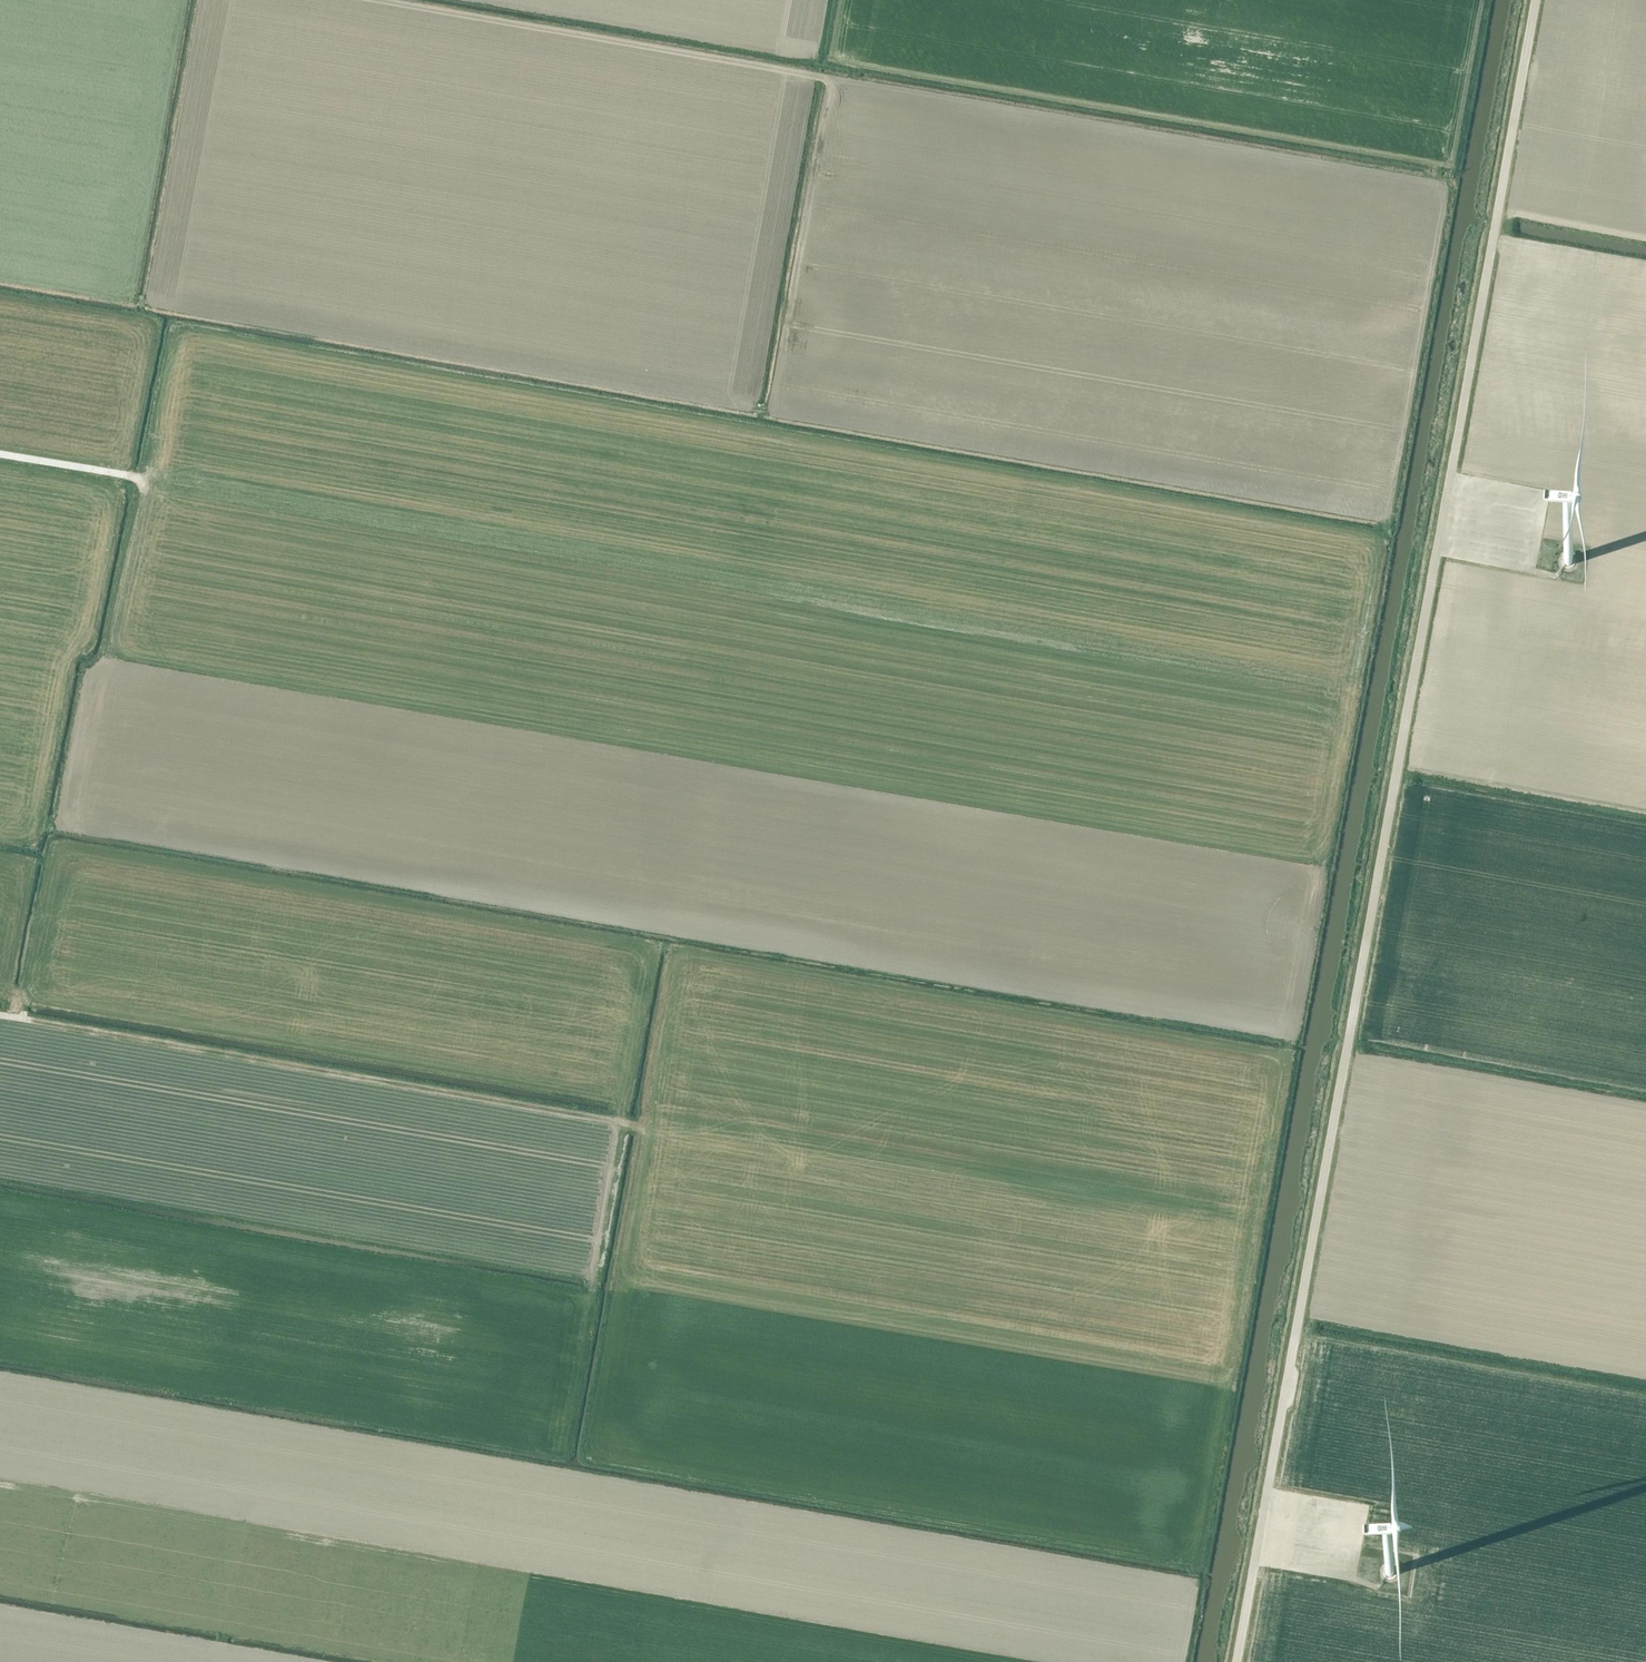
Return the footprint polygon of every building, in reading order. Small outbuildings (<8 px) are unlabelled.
[(1561,560),(1561,561),(1561,562),(1561,563),(1561,564),(1562,564),(1562,565),(1563,566),(1563,567),(1564,567),(1565,568),(1566,568),(1567,569),(1568,569),(1569,569),(1570,569),(1571,568),(1572,568),(1572,567),(1573,567),(1574,566),(1575,565),(1575,564),(1575,563),(1576,563),(1576,562),(1576,561),(1576,560),(1575,559),(1575,558),(1575,557),(1574,557),(1574,556),(1573,556),(1573,555),(1572,555),(1571,554),(1570,554),(1569,554),(1568,554),(1567,554),(1566,554),(1565,555),(1564,555),(1564,556),(1563,556),(1562,557),(1562,558),(1561,559),(1561,560)] [(1385,1571),(1384,1572),(1385,1572),(1385,1573),(1385,1574),(1385,1575),(1386,1575),(1386,1576),(1387,1576),(1387,1577),(1388,1577),(1389,1577),(1389,1578),(1390,1578),(1391,1578),(1392,1578),(1393,1577),(1394,1577),(1395,1576),(1396,1575),(1396,1574),(1397,1573),(1397,1572),(1397,1571),(1397,1570),(1396,1570),(1396,1569),(1396,1568),(1395,1568),(1395,1567),(1394,1567),(1394,1566),(1393,1566),(1392,1566),(1391,1566),(1390,1566),(1389,1566),(1388,1566),(1387,1567),(1386,1567),(1386,1568),(1385,1569),(1385,1570),(1385,1571)]
